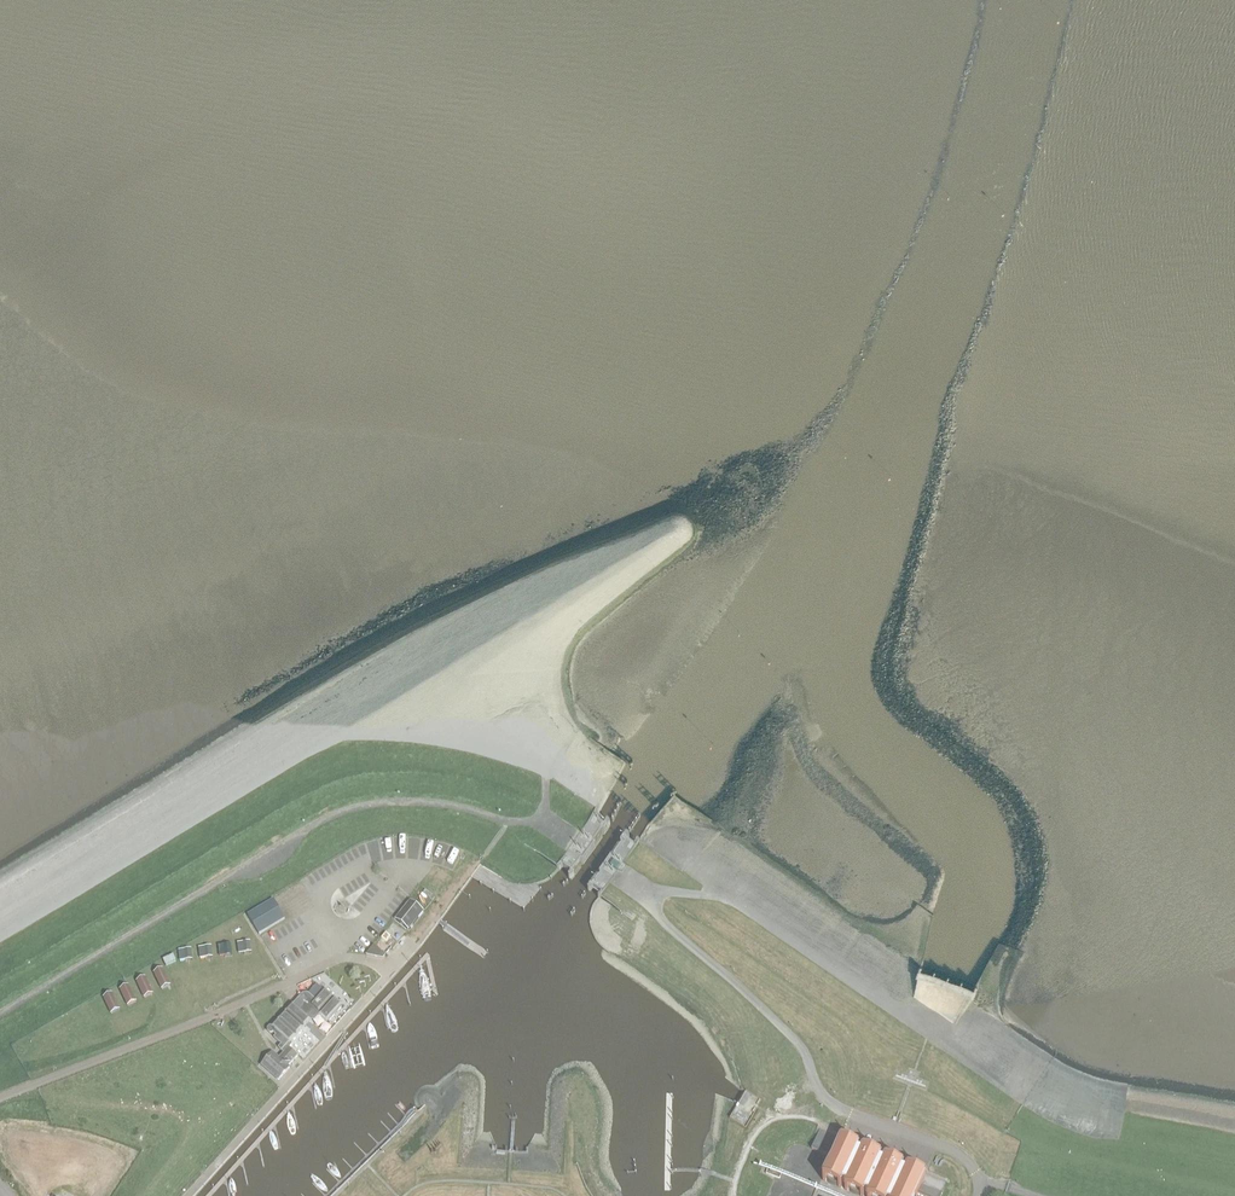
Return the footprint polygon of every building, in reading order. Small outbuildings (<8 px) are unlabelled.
[(611,865),(618,870),(621,865),(614,860),(611,865)] [(423,893),(433,901),(435,897),(426,890),(423,893)] [(248,915),(259,935),(285,919),(274,900),(248,915)] [(411,901),(396,920),(409,931),(424,912),(411,901)] [(381,939),(386,943),(391,937),(386,933),(381,939)] [(238,943),(239,954),(245,953),(244,951),(251,950),(250,942),(238,943)] [(232,952),(231,944),(219,946),(220,956),(225,955),(225,953),(232,952)] [(212,955),(211,946),(199,948),(200,958),(206,958),(205,956),(212,955)] [(374,946),(366,955),(382,959),(385,956),(374,946)] [(179,951),(180,961),(186,960),(185,958),(192,957),(191,949),(179,951)] [(177,961),(174,955),(163,960),(166,966),(177,961)] [(154,973),(162,989),(170,985),(163,969),(154,973)] [(137,981),(144,998),(153,994),(145,977),(137,981)] [(120,989),(128,1005),(136,1001),(129,985),(120,989)] [(303,995),(294,1004),(309,1018),(311,1016),(316,1016),(318,1013),(328,1022),(342,1007),(324,991),(323,992),(316,986),(308,994),(303,995)] [(104,997),(111,1014),(120,1009),(112,993),(104,997)] [(282,1045),(279,1049),(282,1051),(284,1054),(289,1048),(292,1045),(293,1039),(297,1034),(300,1034),(302,1032),(302,1029),(309,1021),(309,1018),(294,1004),(273,1028),(272,1027),(270,1027),(268,1029),(268,1032),(270,1034),(273,1034),(273,1033),(277,1036),(274,1038),(282,1045)] [(273,1053),(262,1065),(279,1081),(290,1068),(288,1067),(298,1056),(289,1048),(284,1054),(280,1059),(273,1053)] [(925,1195),(941,1195),(947,1182),(908,1165),(906,1169),(902,1167),(904,1164),(864,1147),(862,1151),(857,1149),(859,1145),(820,1128),(812,1148),(833,1157),(831,1161),(828,1163),(826,1166),(824,1170),(824,1174),(824,1175),(825,1177),(823,1181),(841,1188),(842,1184),(847,1186),(845,1190),(859,1195),(864,1195),(865,1194),(869,1195),(916,1195),(917,1193),(925,1195)]
